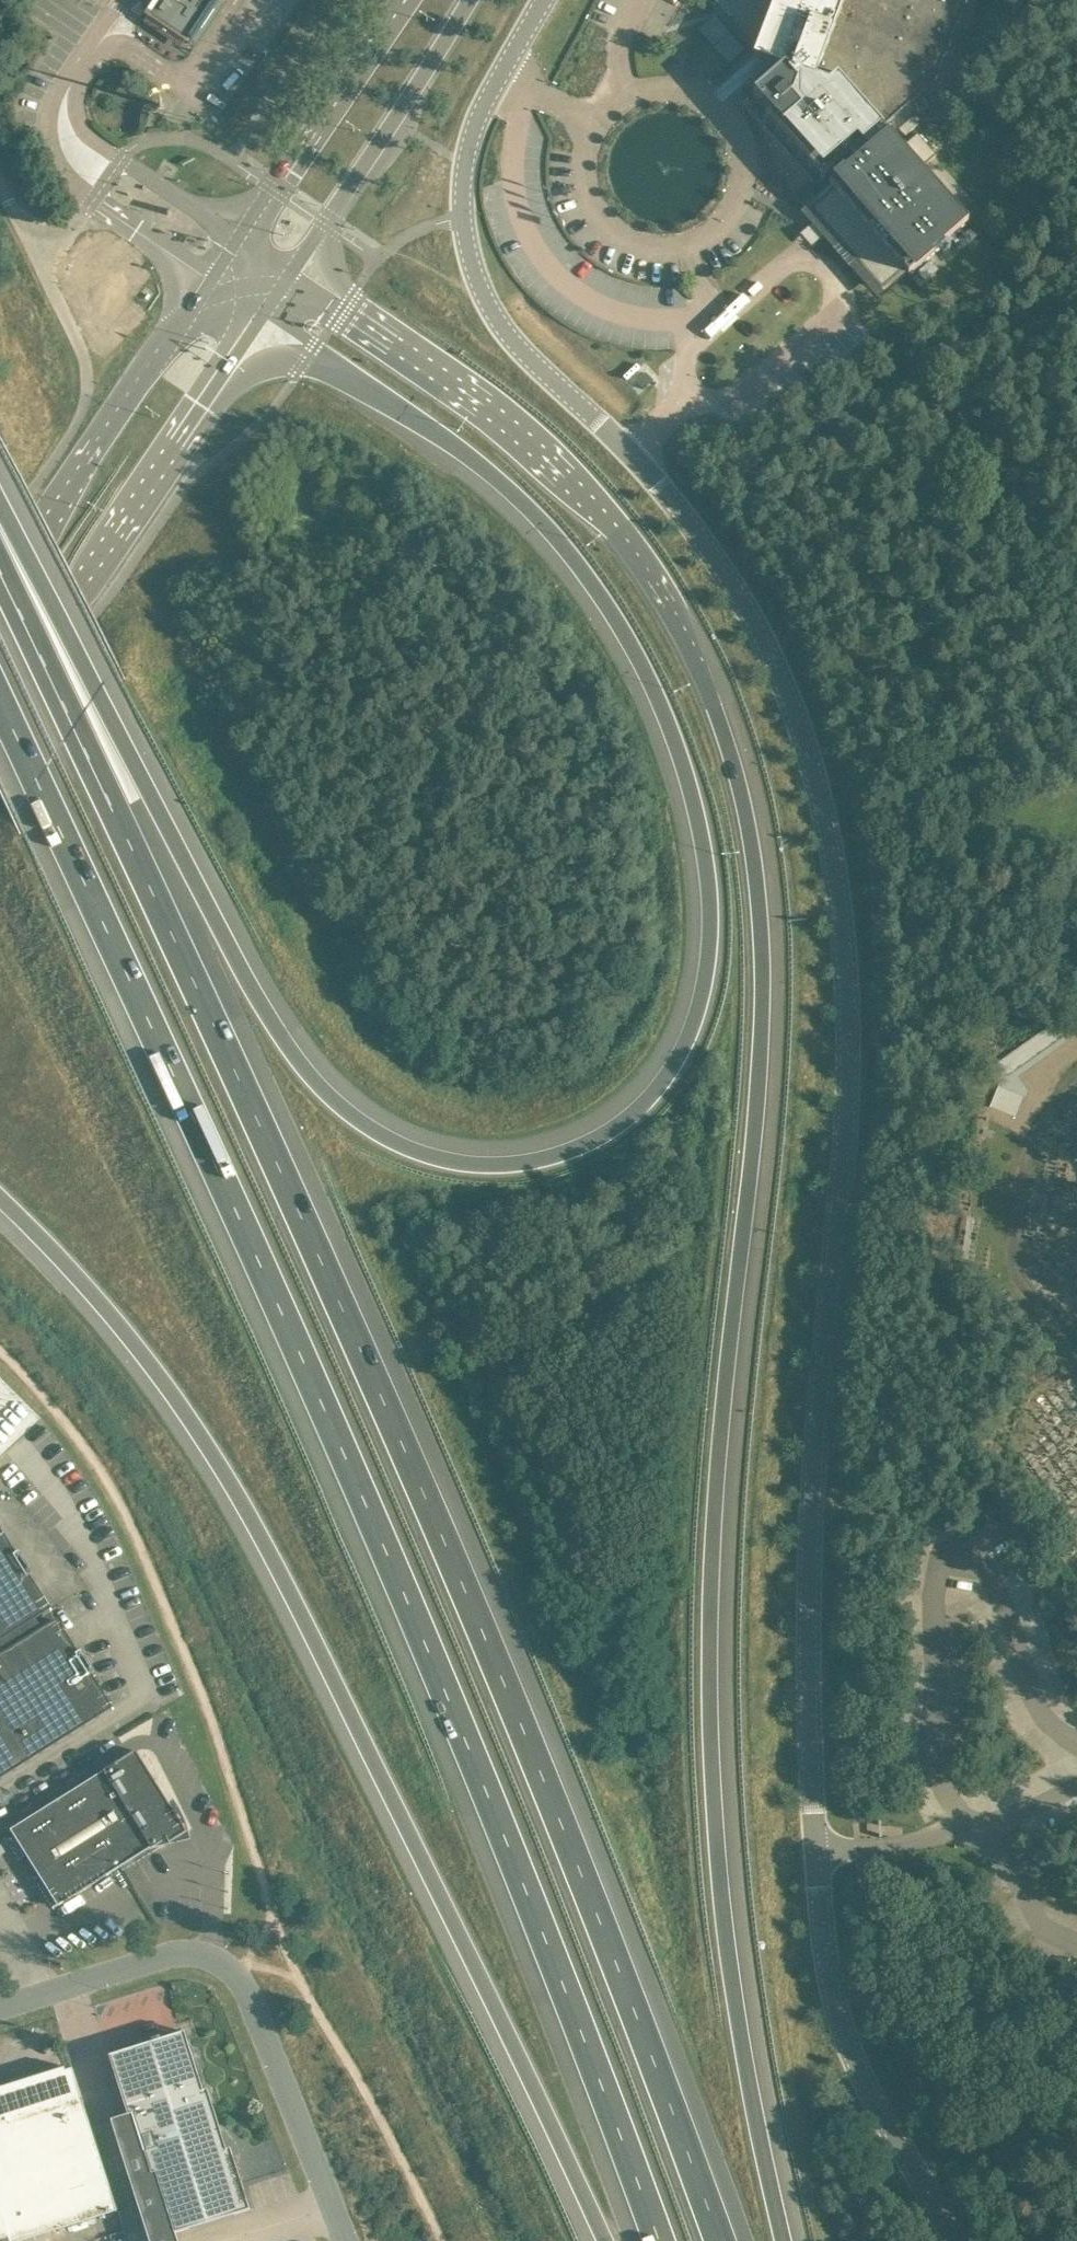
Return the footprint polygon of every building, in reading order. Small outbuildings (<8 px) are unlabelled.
[(217,0),(155,0),(146,14),(188,43),(217,0)] [(813,167),(814,166),(823,176),(822,177),(822,179),(824,180),(826,178),(826,177),(840,164),(845,170),(831,183),(832,184),(835,187),(812,208),(820,217),(816,220),(818,221),(826,231),(827,232),(831,229),(883,288),(906,268),(909,271),(910,273),(969,221),(922,167),(938,154),(919,133),(904,146),(890,131),(885,125),(932,82),(965,0),(729,0),(756,31),(755,31),(762,39),(757,51),(756,55),(742,67),(754,80),(767,67),(773,74),(755,91),(762,100),(766,96),(775,107),(771,110),(772,111),(770,113),(769,113),(768,114),(766,115),(767,117),(768,117),(770,115),(779,125),(777,126),(777,127),(777,128),(778,129),(779,130),(780,129),(781,128),(789,137),(789,138),(788,139),(788,141),(791,142),(792,140),(801,150),(799,151),(799,154),(802,154),(803,153),(812,163),(811,164),(811,167),(813,167)] [(716,13),(699,27),(727,63),(744,49),(716,13)] [(51,1612),(50,1611),(51,1610),(51,1611),(52,1610),(30,1576),(33,1574),(20,1553),(17,1555),(0,1527),(0,1643),(51,1612)] [(157,1710),(85,1604),(0,1662),(0,1802),(157,1710)] [(169,1803),(136,1750),(105,1771),(154,1850),(160,1846),(191,1839),(184,1817),(173,1798),(169,1803)] [(123,1870),(154,1850),(105,1771),(11,1830),(47,1887),(58,1905),(121,1866),(123,1870)] [(175,2232),(250,2208),(231,2147),(226,2148),(208,2088),(203,2089),(185,2030),(109,2054),(128,2115),(112,2119),(150,2240),(177,2240),(175,2232)] [(64,2067),(8,2084),(9,2086),(0,2089),(0,2240),(9,2237),(10,2240),(18,2240),(118,2210),(72,2066),(65,2069),(64,2067)]
